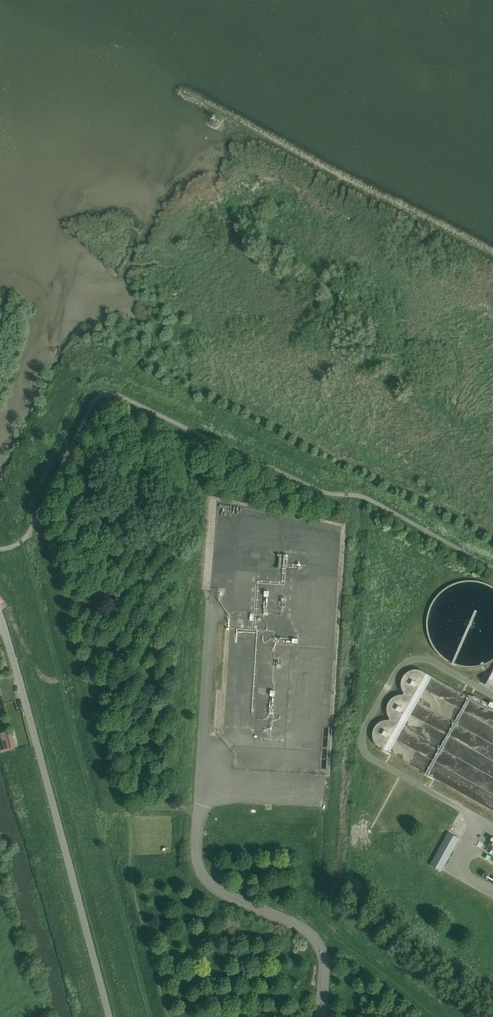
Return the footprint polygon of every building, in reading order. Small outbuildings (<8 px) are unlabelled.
[(0,734),(0,745),(1,749),(9,747),(6,735),(6,733),(0,734)] [(442,871),(460,839),(449,832),(431,865),(442,871)] [(491,875),(485,872),(482,877),(487,880),(491,875)]
